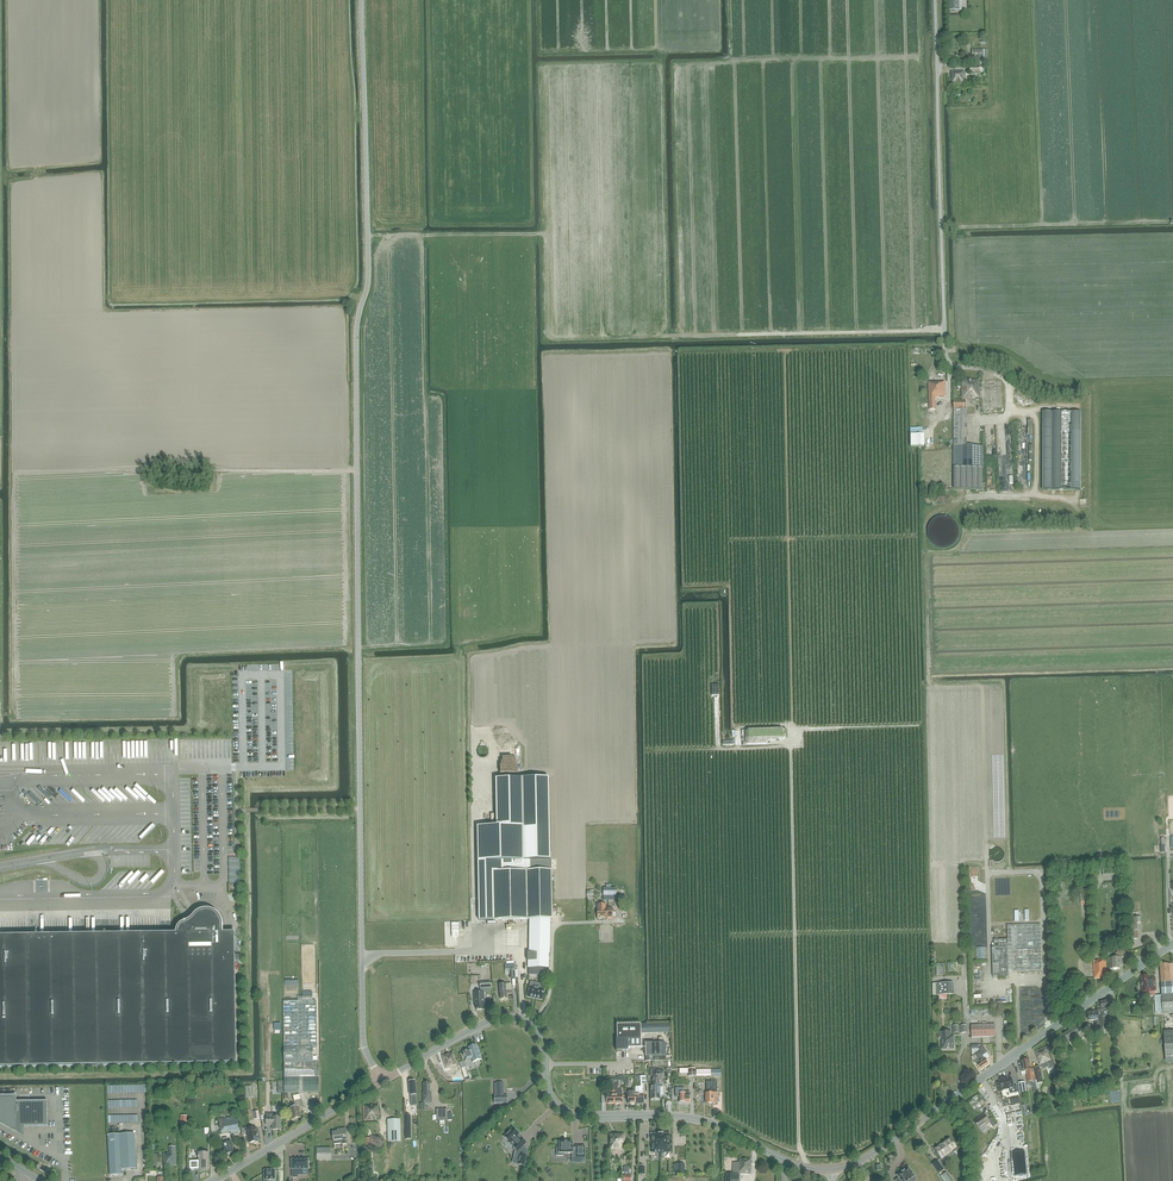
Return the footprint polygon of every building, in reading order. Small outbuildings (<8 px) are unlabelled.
[(949,11),(963,10),(963,0),(949,0),(949,11)] [(987,50),(983,50),(972,50),(972,55),(978,55),(978,62),(980,62),(980,63),(983,63),(983,62),(987,62),(987,50)] [(964,72),(952,72),(952,84),(964,84),(964,80),(965,80),(964,72)] [(979,398),(979,382),(979,381),(961,381),(962,399),(979,399),(979,398)] [(925,410),(928,410),(935,409),(935,398),(940,398),(940,397),(945,396),(945,382),(929,382),(929,399),(929,404),(925,404),(925,410)] [(954,410),(953,446),(967,446),(967,444),(969,444),(969,431),(967,431),(967,411),(966,411),(966,400),(954,400),(954,410)] [(1081,413),(1043,412),(1043,490),(1052,490),(1056,490),(1081,490),(1081,413)] [(911,435),(911,447),(924,447),(924,446),(925,446),(925,445),(926,445),(926,435),(925,435),(924,435),(924,434),(911,435)] [(953,467),(953,468),(954,468),(954,489),(983,489),(983,468),(983,446),(967,446),(953,446),(953,467)] [(938,547),(943,547),(947,547),(951,545),(954,542),(956,539),(958,535),(958,531),(957,527),(955,523),(952,520),(948,518),(944,517),(939,517),(935,519),(931,521),(929,525),(927,529),(927,531),(927,534),(929,538),(931,542),(934,545),(938,547)] [(509,758),(509,769),(519,768),(519,758),(509,758)] [(496,826),(477,826),(479,920),(529,920),(529,953),(527,953),(527,961),(528,961),(528,968),(549,968),(549,954),(550,954),(550,919),(552,919),(551,861),(550,861),(549,778),(495,779),(496,826)] [(152,798),(154,796),(142,784),(139,787),(135,783),(132,786),(130,784),(127,788),(124,785),(122,788),(134,799),(136,796),(139,798),(142,795),(144,797),(147,794),(152,798)] [(62,785),(59,787),(71,799),(73,797),(62,785)] [(15,787),(13,789),(25,804),(28,802),(15,787)] [(117,790),(115,792),(121,799),(123,797),(117,790)] [(120,838),(132,824),(130,822),(117,836),(120,838)] [(143,838),(154,826),(151,823),(140,835),(143,838)] [(40,838),(41,840),(49,832),(44,827),(33,839),(36,841),(40,838)] [(1004,855),(1004,853),(1004,852),(1004,850),(1002,848),(1001,847),(1000,847),(997,846),(996,846),(994,846),(993,847),(992,848),(991,849),(990,850),(990,852),(990,853),(990,855),(990,856),(991,858),(993,860),(994,860),(996,861),(998,861),(999,860),(1001,860),(1002,859),(1003,858),(1004,856),(1004,855)] [(616,907),(616,900),(619,900),(619,905),(625,905),(625,895),(616,896),(616,887),(603,888),(603,899),(607,899),(607,900),(608,900),(608,907),(616,907)] [(606,919),(612,919),(612,909),(605,909),(605,904),(598,904),(598,909),(597,909),(597,918),(606,918),(606,919)] [(235,933),(223,933),(223,925),(223,924),(222,923),(222,921),(221,920),(221,919),(220,917),(220,916),(219,915),(218,914),(217,913),(216,912),(215,912),(214,911),(213,910),(212,910),(211,910),(210,909),(209,909),(207,909),(206,909),(205,909),(204,910),(202,910),(201,910),(200,911),(199,911),(198,912),(197,912),(196,913),(195,914),(194,915),(193,915),(193,916),(192,917),(192,918),(191,919),(191,920),(191,921),(190,922),(185,922),(183,922),(181,923),(180,924),(179,925),(178,927),(177,928),(176,930),(176,932),(176,933),(0,936),(0,1067),(237,1064),(235,933)] [(521,925),(507,925),(507,943),(521,943),(521,925)] [(994,939),(994,948),(993,948),(994,978),(1008,977),(1008,972),(1042,971),(1041,925),(1007,926),(1008,939),(994,939)] [(1117,950),(1117,953),(1116,953),(1116,958),(1108,958),(1109,969),(1113,969),(1120,969),(1120,965),(1122,965),(1121,958),(1125,957),(1125,950),(1117,950)] [(1106,960),(1098,960),(1098,961),(1093,962),(1094,970),(1095,979),(1107,978),(1106,970),(1106,960)] [(1155,996),(1156,1013),(1172,1012),(1172,982),(1170,982),(1170,977),(1170,970),(1172,970),(1172,966),(1172,964),(1160,965),(1162,989),(1162,995),(1155,996)] [(1148,976),(1142,977),(1142,987),(1143,993),(1148,993),(1149,996),(1154,996),(1154,992),(1156,991),(1156,985),(1155,978),(1149,979),(1148,976)] [(491,982),(480,982),(481,992),(474,993),(475,1004),(476,1003),(477,1010),(484,1009),(484,1003),(483,1003),(483,992),(492,992),(491,982)] [(542,984),(531,982),(530,986),(529,986),(527,997),(542,1000),(544,989),(541,989),(542,984)] [(512,990),(511,983),(499,985),(500,990),(501,999),(507,999),(507,994),(512,993),(512,990)] [(954,983),(933,983),(933,995),(939,995),(939,1000),(947,1000),(947,995),(954,995),(954,983)] [(284,1001),(284,1024),(284,1062),(284,1093),(319,1093),(318,1062),(313,1062),(313,1046),(317,1046),(316,1001),(313,1001),(313,997),(298,997),(298,1001),(284,1001)] [(1099,1013),(1099,1015),(1099,1016),(1101,1031),(1108,1030),(1106,1014),(1110,1013),(1109,1008),(1112,1007),(1110,1000),(1101,1003),(1102,1006),(1097,1008),(1098,1013),(1099,1013)] [(1097,1011),(1088,1012),(1089,1021),(1095,1020),(1096,1024),(1099,1024),(1098,1020),(1097,1011)] [(616,1039),(616,1051),(617,1051),(628,1051),(628,1039),(641,1039),(640,1024),(617,1025),(617,1039),(616,1039)] [(953,1034),(967,1033),(967,1025),(953,1026),(953,1034)] [(972,1038),(996,1037),(995,1025),(971,1026),(972,1038)] [(1075,1027),(1064,1035),(1070,1043),(1075,1039),(1077,1043),(1087,1035),(1087,1034),(1086,1028),(1079,1033),(1075,1027)] [(1164,1032),(1166,1062),(1172,1061),(1172,1031),(1164,1032)] [(940,1038),(942,1038),(942,1049),(954,1049),(954,1036),(952,1036),(952,1032),(940,1032),(940,1038)] [(645,1055),(642,1055),(643,1061),(646,1061),(666,1060),(665,1043),(645,1043),(645,1055)] [(464,1055),(463,1056),(464,1057),(465,1057),(466,1061),(472,1059),(473,1062),(482,1059),(477,1044),(468,1047),(469,1049),(463,1051),(464,1055)] [(981,1070),(989,1064),(985,1058),(985,1059),(983,1056),(988,1052),(983,1046),(979,1049),(981,1052),(976,1055),(978,1059),(975,1061),(981,1070)] [(1048,1047),(1034,1052),(1038,1062),(1040,1062),(1043,1069),(1049,1067),(1050,1069),(1056,1067),(1048,1047)] [(453,1052),(442,1056),(445,1068),(451,1066),(453,1073),(454,1072),(455,1077),(463,1074),(462,1071),(459,1071),(453,1052)] [(1022,1061),(1021,1061),(1023,1072),(1027,1071),(1028,1076),(1028,1075),(1029,1082),(1036,1081),(1033,1069),(1031,1070),(1029,1060),(1028,1060),(1028,1058),(1022,1059),(1022,1061)] [(652,1083),(660,1083),(664,1083),(664,1074),(664,1071),(660,1071),(660,1070),(651,1070),(651,1077),(652,1077),(652,1083)] [(1017,1086),(1014,1087),(1012,1079),(1008,1080),(1007,1078),(1000,1080),(1000,1082),(997,1083),(999,1092),(1010,1089),(1011,1094),(1018,1092),(1017,1086)] [(409,1082),(411,1102),(411,1106),(417,1105),(415,1081),(409,1082)] [(706,1093),(705,1093),(705,1103),(716,1103),(716,1098),(717,1098),(717,1082),(706,1082),(706,1093)] [(423,1102),(432,1102),(431,1092),(430,1092),(430,1083),(423,1083),(424,1093),(423,1093),(423,1102)] [(495,1096),(494,1096),(494,1104),(495,1104),(507,1103),(507,1095),(507,1096),(504,1096),(504,1083),(496,1083),(497,1096),(495,1096)] [(660,1083),(652,1083),(653,1087),(650,1087),(650,1099),(660,1099),(660,1083)] [(618,1086),(614,1086),(614,1090),(615,1104),(622,1104),(622,1095),(622,1090),(618,1090),(618,1086)] [(643,1087),(635,1087),(635,1089),(636,1104),(644,1103),(643,1094),(643,1092),(643,1087)] [(684,1088),(675,1088),(675,1097),(679,1097),(679,1102),(685,1102),(690,1102),(690,1092),(684,1092),(684,1088)] [(633,1092),(628,1092),(628,1104),(636,1104),(635,1089),(633,1090),(633,1092)] [(612,1095),(606,1095),(607,1104),(615,1104),(614,1090),(611,1090),(612,1095)] [(48,1101),(17,1102),(16,1096),(0,1096),(0,1122),(17,1131),(17,1127),(48,1127),(48,1101)] [(299,1108),(303,1107),(301,1100),(294,1101),(295,1107),(290,1108),(292,1120),(301,1118),(299,1108)] [(378,1106),(363,1106),(364,1121),(374,1120),(374,1119),(379,1119),(378,1106)] [(435,1121),(447,1121),(447,1109),(435,1109),(435,1121)] [(266,1125),(272,1125),(272,1130),(281,1130),(281,1117),(280,1114),(272,1114),(266,1114),(266,1117),(266,1125)] [(993,1127),(996,1125),(991,1118),(988,1120),(985,1115),(975,1122),(980,1130),(990,1123),(993,1127)] [(240,1131),(238,1120),(236,1120),(235,1117),(219,1119),(219,1123),(220,1123),(222,1134),(240,1131)] [(388,1142),(401,1141),(400,1119),(388,1120),(388,1142)] [(256,1128),(250,1129),(250,1127),(241,1129),(243,1136),(247,1136),(249,1143),(254,1142),(254,1143),(255,1143),(257,1143),(258,1142),(256,1128)] [(513,1128),(504,1137),(510,1142),(509,1143),(513,1148),(514,1147),(514,1150),(515,1151),(512,1163),(524,1166),(526,1156),(522,1155),(518,1151),(526,1143),(521,1139),(517,1135),(519,1134),(517,1133),(518,1132),(518,1131),(515,1129),(514,1129),(513,1128)] [(346,1140),(345,1129),(340,1129),(340,1131),(332,1132),(334,1144),(341,1143),(342,1145),(346,1144),(346,1140)] [(658,1134),(651,1134),(651,1153),(657,1153),(657,1158),(661,1158),(661,1132),(658,1132),(658,1134)] [(661,1132),(661,1158),(665,1158),(664,1153),(670,1153),(670,1133),(663,1134),(663,1132),(661,1132)] [(136,1169),(134,1133),(108,1135),(110,1176),(122,1175),(122,1170),(136,1169)] [(623,1140),(624,1140),(624,1134),(610,1135),(610,1148),(614,1148),(614,1149),(623,1149),(623,1140)] [(225,1155),(234,1153),(232,1143),(228,1143),(228,1138),(223,1139),(224,1144),(223,1144),(225,1155)] [(941,1158),(956,1148),(950,1138),(935,1149),(941,1158)] [(559,1148),(557,1148),(557,1156),(564,1156),(564,1153),(572,1153),(572,1156),(576,1156),(576,1158),(585,1158),(585,1146),(576,1146),(576,1148),(572,1148),(572,1142),(559,1143),(559,1148)] [(164,1166),(176,1166),(176,1147),(171,1147),(171,1153),(167,1153),(167,1154),(163,1155),(164,1166)] [(317,1160),(331,1160),(331,1148),(317,1148),(317,1160)] [(1015,1176),(1027,1175),(1025,1152),(1013,1153),(1015,1176)] [(199,1162),(190,1161),(190,1170),(199,1170),(209,1170),(209,1153),(206,1153),(199,1153),(199,1161),(199,1162)] [(309,1159),(291,1159),(291,1170),(292,1170),(292,1177),(297,1177),(297,1173),(302,1173),(302,1169),(309,1169),(309,1159)] [(733,1162),(732,1173),(750,1174),(751,1165),(751,1160),(739,1159),(739,1163),(733,1162)] [(938,1173),(943,1169),(937,1160),(932,1164),(938,1173)] [(895,1180),(908,1180),(914,1177),(915,1176),(909,1168),(909,1167),(908,1168),(904,1171),(904,1170),(903,1171),(904,1171),(902,1172),(901,1172),(901,1173),(897,1175),(897,1176),(899,1178),(895,1180)] [(274,1179),(275,1179),(275,1170),(264,1170),(264,1179),(268,1179),(268,1180),(274,1180),(274,1179)] [(941,1176),(944,1180),(953,1180),(947,1172),(941,1176)]
